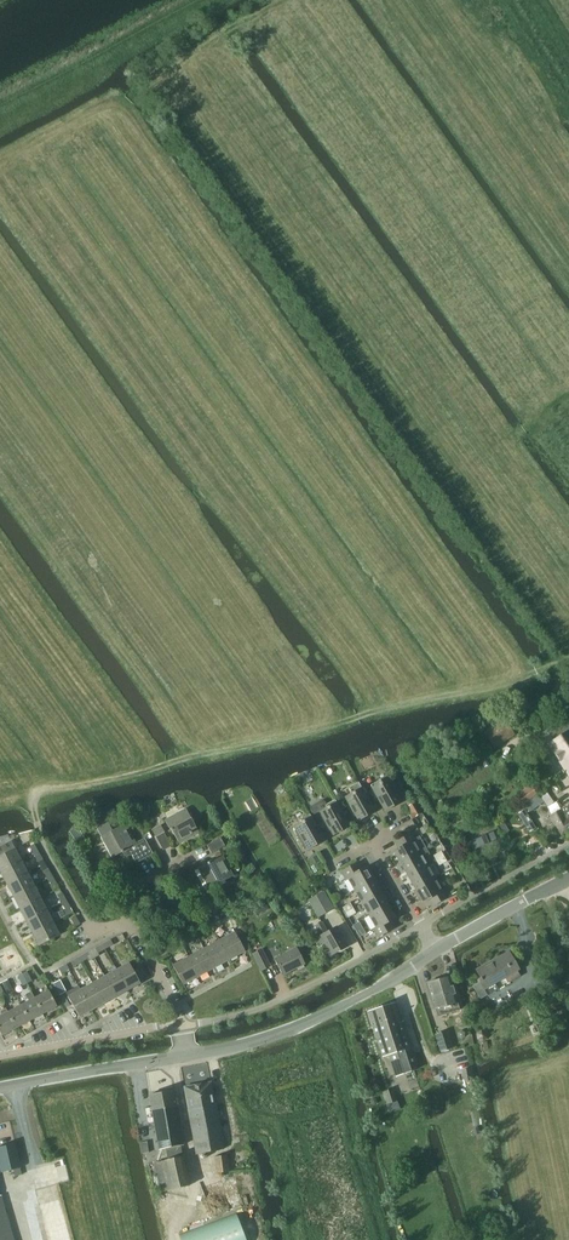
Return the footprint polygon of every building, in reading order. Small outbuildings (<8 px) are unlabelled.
[(514,734),(503,718),(483,732),(494,748),(514,734)] [(546,730),(553,740),(548,743),(562,764),(568,759),(568,727),(567,724),(563,719),(546,730)] [(528,739),(519,747),(524,754),(534,746),(528,739)] [(381,782),(380,780),(370,785),(385,811),(402,802),(399,796),(401,795),(395,785),(393,786),(388,778),(381,782)] [(352,794),(345,798),(349,806),(347,807),(353,817),(355,816),(358,821),(375,811),(360,785),(350,791),(352,794)] [(532,786),(524,792),(529,799),(537,794),(532,786)] [(538,795),(524,805),(529,812),(543,802),(538,795)] [(551,797),(544,801),(547,806),(554,802),(551,797)] [(312,806),(310,810),(321,830),(325,827),(328,831),(330,830),(333,835),(350,826),(335,800),(326,805),(324,801),(321,801),(312,806)] [(420,814),(414,803),(409,806),(414,813),(410,816),(412,819),(420,814)] [(550,815),(561,835),(568,830),(568,805),(550,815)] [(179,844),(199,833),(186,808),(164,820),(170,830),(171,830),(179,844)] [(524,810),(518,814),(529,832),(535,828),(524,810)] [(305,844),(308,850),(325,840),(310,814),(300,820),(301,822),(294,826),(299,834),(297,836),(303,846),(305,844)] [(125,824),(112,831),(108,823),(97,829),(101,837),(112,858),(122,852),(125,856),(130,853),(136,864),(153,854),(144,838),(135,843),(125,824)] [(493,825),(474,837),(480,845),(498,832),(493,825)] [(77,827),(69,832),(77,845),(78,844),(85,840),(77,827)] [(394,851),(401,864),(426,850),(425,846),(418,850),(413,841),(415,840),(411,832),(395,841),(398,848),(394,851)] [(163,850),(171,846),(164,833),(156,837),(163,850)] [(211,853),(225,846),(220,838),(207,845),(211,853)] [(494,843),(497,848),(504,844),(501,839),(494,843)] [(21,862),(11,842),(0,848),(4,855),(0,857),(0,870),(1,872),(21,862)] [(34,855),(39,853),(34,845),(29,847),(34,855)] [(401,864),(408,877),(427,866),(424,860),(430,856),(427,849),(426,850),(401,864)] [(436,861),(444,856),(441,851),(433,856),(436,861)] [(43,860),(39,853),(34,855),(38,862),(43,860)] [(209,889),(233,876),(223,856),(209,863),(209,862),(198,868),(209,889)] [(447,861),(444,856),(436,861),(439,866),(447,861)] [(7,884),(28,874),(21,862),(1,872),(7,884)] [(355,891),(374,880),(366,867),(361,870),(357,863),(341,872),(346,879),(348,878),(355,891)] [(415,889),(434,879),(427,866),(408,877),(415,889)] [(48,879),(52,877),(48,869),(43,871),(48,879)] [(14,897),(34,886),(28,874),(7,884),(14,897)] [(56,884),(52,877),(48,879),(52,886),(56,884)] [(441,891),(434,879),(415,889),(423,902),(428,900),(431,907),(448,897),(443,890),(441,891)] [(355,891),(362,903),(381,892),(374,880),(355,891)] [(40,898),(34,886),(14,897),(20,909),(40,898)] [(318,917),(333,909),(323,892),(309,900),(318,917)] [(369,916),(388,905),(381,892),(362,903),(369,916)] [(61,903),(66,901),(62,893),(57,895),(61,903)] [(212,895),(199,902),(204,909),(216,902),(219,901),(217,898),(215,899),(212,895)] [(47,911),(40,898),(20,909),(26,921),(47,911)] [(70,908),(66,901),(61,903),(66,911),(70,908)] [(342,908),(345,913),(353,908),(350,903),(342,908)] [(395,918),(388,905),(369,916),(376,928),(374,929),(378,937),(394,928),(391,921),(395,918)] [(353,908),(345,913),(348,918),(356,914),(353,908)] [(53,923),(47,911),(26,921),(33,933),(53,923)] [(75,927),(80,924),(75,917),(71,919),(75,927)] [(359,922),(352,925),(356,931),(362,928),(359,922)] [(59,935),(53,923),(33,933),(39,946),(59,935)] [(315,926),(319,933),(313,936),(319,946),(325,943),(332,954),(347,946),(336,927),(327,933),(322,923),(315,926)] [(235,932),(219,940),(229,960),(245,951),(235,932)] [(248,947),(240,934),(237,936),(244,949),(248,947)] [(111,940),(103,945),(105,949),(113,945),(111,940)] [(214,968),(229,960),(219,940),(203,949),(214,968)] [(98,954),(105,949),(103,945),(90,951),(94,958),(99,956),(98,954)] [(274,959),(279,968),(283,975),(304,964),(296,948),(274,959)] [(199,976),(214,968),(203,949),(188,957),(199,976)] [(253,955),(260,968),(260,969),(269,965),(262,950),(253,955)] [(94,958),(90,951),(78,958),(81,963),(89,958),(90,961),(94,958)] [(490,961),(478,968),(476,970),(480,978),(476,980),(478,983),(479,982),(479,983),(473,986),(480,999),(487,995),(498,989),(495,984),(518,970),(509,954),(492,964),(490,961)] [(199,976),(188,957),(172,965),(183,985),(199,976)] [(81,963),(78,958),(71,962),(73,967),(81,963)] [(117,970),(128,990),(140,983),(127,960),(121,963),(123,966),(117,970)] [(66,965),(60,968),(59,969),(61,974),(69,969),(66,965)] [(128,990),(117,970),(115,967),(110,970),(111,973),(104,977),(116,997),(128,990)] [(27,972),(22,974),(27,983),(31,981),(27,972)] [(27,983),(22,974),(18,977),(23,986),(27,983)] [(116,997),(104,977),(103,974),(97,977),(99,980),(93,983),(104,1004),(116,997)] [(18,982),(15,976),(8,979),(11,986),(18,982)] [(450,977),(428,983),(435,1008),(444,1006),(446,1012),(459,1008),(450,977)] [(8,981),(3,984),(7,992),(12,989),(8,981)] [(66,992),(60,981),(54,984),(60,995),(66,992)] [(92,1010),(104,1004),(93,983),(81,990),(92,1010)] [(92,1010),(81,990),(79,987),(73,990),(75,993),(68,997),(79,1017),(92,1010)] [(49,991),(35,998),(43,1013),(56,1005),(49,991)] [(21,1005),(29,1020),(43,1013),(35,998),(21,1005)] [(396,1076),(418,1069),(403,1022),(401,1023),(394,1004),(368,1012),(382,1057),(389,1055),(396,1076)] [(15,1027),(29,1020),(21,1005),(8,1012),(15,1027)] [(8,1012),(0,1017),(0,1031),(2,1034),(15,1027),(8,1012)] [(544,1025),(538,1028),(541,1035),(547,1032),(544,1025)] [(479,1031),(476,1034),(477,1040),(481,1041),(482,1042),(487,1038),(485,1032),(480,1030),(479,1031)] [(435,1035),(440,1051),(452,1048),(447,1031),(435,1035)] [(357,1056),(363,1054),(360,1045),(354,1047),(357,1056)] [(472,1069),(462,1070),(464,1082),(474,1081),(472,1069)] [(196,1154),(224,1149),(216,1105),(215,1105),(211,1082),(184,1087),(189,1110),(188,1110),(196,1154)] [(393,1088),(382,1092),(387,1105),(398,1101),(393,1088)] [(173,1091),(148,1096),(158,1150),(166,1149),(168,1161),(183,1158),(181,1146),(184,1145),(173,1091)] [(142,1154),(149,1152),(147,1142),(140,1143),(142,1154)] [(20,1168),(15,1144),(0,1147),(0,1167),(1,1173),(20,1168)] [(217,1173),(229,1171),(227,1155),(215,1157),(217,1173)] [(168,1161),(155,1163),(160,1191),(189,1185),(183,1158),(168,1161)] [(180,1234),(182,1239),(247,1239),(239,1211),(180,1234)]
